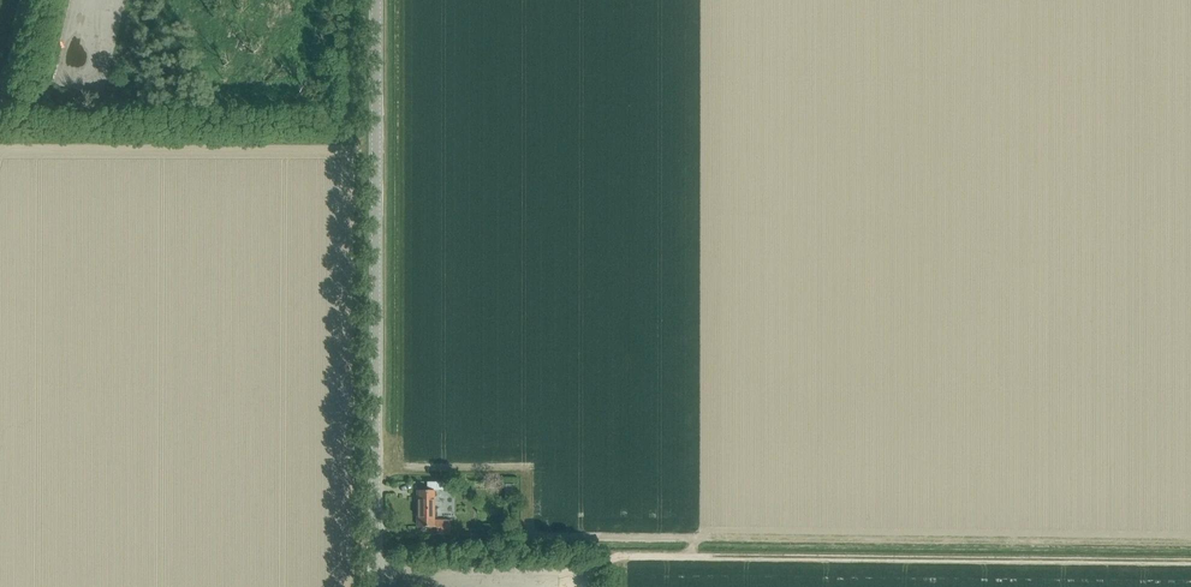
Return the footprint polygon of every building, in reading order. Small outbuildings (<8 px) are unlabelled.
[(434,520),(434,497),(434,491),(419,491),(419,527),(437,527),(437,534),(450,534),(450,520),(434,520)] [(555,581),(555,586),(585,586),(584,579),(555,581)]
